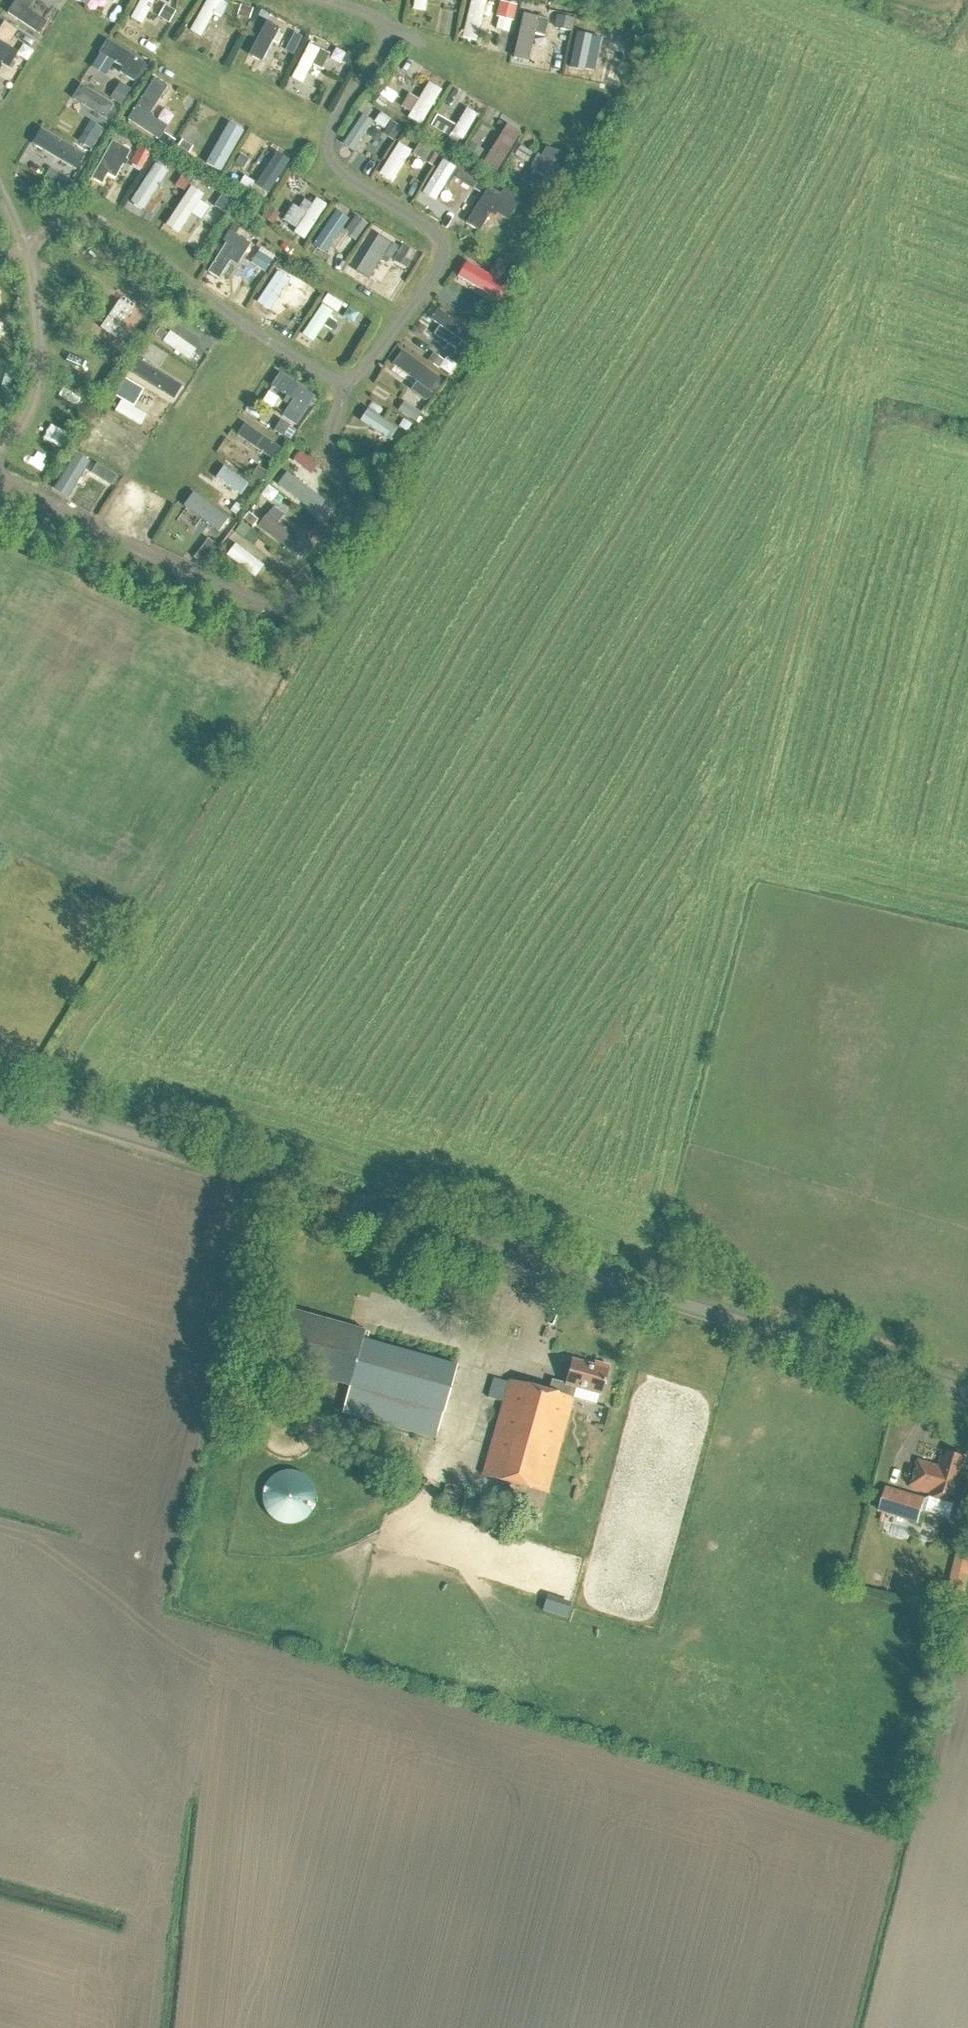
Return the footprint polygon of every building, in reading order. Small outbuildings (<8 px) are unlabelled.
[(40,37),(48,25),(29,13),(35,5),(28,0),(18,0),(7,16),(40,37)] [(87,10),(94,0),(72,0),(87,10)] [(123,0),(112,0),(110,6),(99,2),(91,26),(113,32),(123,0)] [(142,27),(157,0),(142,0),(130,21),(142,27)] [(187,34),(199,40),(213,17),(219,20),(227,6),(216,0),(207,0),(187,34)] [(412,12),(424,14),(426,0),(413,0),(412,12)] [(460,41),(474,45),(485,3),(473,0),(471,0),(460,41)] [(171,2),(155,40),(170,46),(180,23),(190,27),(196,12),(171,2)] [(241,4),(237,16),(250,20),(253,8),(241,4)] [(262,10),(256,21),(263,24),(265,21),(267,22),(271,15),(262,10)] [(522,16),(512,61),(527,64),(537,19),(522,16)] [(0,28),(0,36),(12,43),(18,33),(3,24),(0,28)] [(259,65),(277,31),(265,25),(247,58),(259,65)] [(578,32),(570,73),(585,76),(593,35),(578,32)] [(135,85),(147,68),(108,43),(99,56),(123,72),(121,76),(135,85)] [(2,67),(9,71),(19,55),(0,44),(0,71),(2,67)] [(328,58),(307,47),(290,81),(301,87),(311,68),(320,73),(328,58)] [(281,79),(285,81),(297,59),(279,49),(258,86),(272,94),(281,79)] [(556,84),(559,66),(564,67),(566,55),(545,51),(540,81),(556,84)] [(343,52),(337,61),(351,70),(357,60),(343,52)] [(127,123),(159,143),(167,130),(150,119),(168,90),(154,81),(127,123)] [(120,84),(109,100),(120,108),(131,92),(120,84)] [(427,86),(406,120),(418,128),(439,93),(427,86)] [(384,88),(378,96),(390,104),(396,96),(384,88)] [(72,103),(105,122),(113,108),(80,89),(72,103)] [(450,136),(461,142),(476,117),(465,111),(450,136)] [(437,117),(430,128),(439,133),(446,122),(437,117)] [(341,147),(352,155),(372,125),(361,118),(341,147)] [(398,136),(413,143),(420,130),(404,123),(398,136)] [(203,167),(219,176),(242,135),(227,126),(203,167)] [(482,167),(495,175),(519,137),(505,129),(482,167)] [(31,148),(79,175),(88,159),(41,132),(31,148)] [(87,135),(80,146),(89,152),(96,141),(87,135)] [(181,141),(175,151),(187,158),(193,148),(181,141)] [(113,144),(92,182),(103,188),(108,178),(116,182),(124,168),(126,169),(130,163),(127,162),(131,154),(113,144)] [(470,145),(463,157),(473,163),(480,151),(470,145)] [(378,176),(391,184),(410,154),(397,146),(378,176)] [(520,147),(514,156),(526,164),(532,155),(520,147)] [(539,188),(551,192),(569,160),(559,151),(546,148),(540,158),(537,156),(531,166),(535,168),(528,180),(539,188)] [(364,151),(343,180),(360,192),(381,164),(364,151)] [(431,167),(438,156),(430,151),(424,162),(431,167)] [(241,155),(235,164),(244,169),(249,161),(241,155)] [(253,189),(266,197),(287,164),(275,156),(253,189)] [(420,196),(433,204),(454,172),(441,164),(420,196)] [(156,167),(131,205),(144,214),(169,176),(156,167)] [(227,167),(223,181),(204,176),(201,187),(221,193),(223,183),(244,189),(249,173),(227,167)] [(466,224),(479,232),(490,214),(495,217),(497,214),(508,221),(521,201),(503,190),(500,194),(489,187),(466,224)] [(190,189),(164,229),(176,237),(202,197),(190,189)] [(292,236),(303,243),(325,208),(315,201),(292,236)] [(259,221),(255,233),(265,237),(262,246),(279,251),(292,212),(280,208),(274,226),(259,221)] [(311,249),(323,257),(348,222),(335,214),(311,249)] [(226,246),(206,275),(217,283),(229,265),(235,269),(254,241),(232,227),(221,243),(226,246)] [(354,275),(366,283),(381,260),(388,264),(396,252),(377,239),(354,275)] [(464,265),(455,280),(501,306),(509,291),(464,265)] [(271,277),(253,306),(265,313),(283,285),(271,277)] [(307,286),(303,293),(313,299),(317,293),(307,286)] [(104,323),(101,328),(113,337),(119,329),(133,308),(130,306),(120,299),(104,323)] [(320,307),(300,338),(311,345),(331,314),(320,307)] [(95,329),(101,314),(89,309),(82,324),(95,329)] [(473,309),(467,318),(474,322),(480,313),(473,309)] [(433,337),(455,353),(467,335),(436,313),(429,323),(438,329),(433,337)] [(119,329),(113,337),(123,343),(128,336),(119,329)] [(163,345),(190,363),(197,353),(171,335),(163,345)] [(138,339),(130,349),(157,369),(165,359),(138,339)] [(431,352),(426,360),(437,368),(443,360),(431,352)] [(409,394),(424,404),(439,384),(399,355),(390,368),(415,386),(409,394)] [(131,364),(126,371),(136,378),(141,370),(131,364)] [(115,372),(109,384),(138,397),(144,385),(115,372)] [(316,397),(279,373),(271,386),(286,396),(282,402),(289,406),(282,416),(297,426),(316,397)] [(402,401),(396,410),(414,422),(420,413),(402,401)] [(116,413),(141,429),(148,419),(122,403),(116,413)] [(358,424),(388,444),(396,432),(367,412),(358,424)] [(402,418),(397,426),(405,431),(410,424),(402,418)] [(236,437),(272,464),(279,454),(243,427),(236,437)] [(212,432),(204,443),(242,469),(250,457),(212,432)] [(299,452),(292,461),(302,468),(309,459),(299,452)] [(55,494),(68,502),(90,466),(77,458),(55,494)] [(55,491),(63,478),(41,463),(23,489),(39,500),(48,486),(55,491)] [(256,465),(250,474),(260,482),(267,472),(256,465)] [(214,481),(239,498),(247,487),(222,469),(214,481)] [(111,486),(117,476),(107,470),(101,480),(111,486)] [(178,483),(211,502),(218,490),(185,471),(178,483)] [(275,488),(314,517),(324,503),(285,474),(275,488)] [(182,510),(217,536),(227,523),(191,497),(182,510)] [(119,525),(149,541),(169,505),(157,498),(150,511),(140,506),(135,516),(129,518),(112,508),(105,521),(117,528),(119,525)] [(256,529),(287,554),(298,540),(278,524),(284,517),(273,508),(256,529)] [(247,513),(240,523),(250,530),(257,520),(247,513)] [(224,559),(253,581),(264,568),(235,545),(224,559)] [(434,1440),(442,1412),(455,1366),(362,1340),(364,1330),(279,1306),(263,1362),(350,1386),(342,1414),(434,1440)] [(508,1381),(482,1475),(545,1493),(571,1399),(571,1398),(597,1405),(600,1393),(608,1367),(593,1363),(592,1367),(571,1361),(565,1383),(551,1380),(548,1392),(508,1381)] [(967,1508),(967,1488),(961,1486),(964,1476),(958,1475),(963,1459),(947,1454),(946,1459),(941,1457),(938,1467),(918,1461),(911,1487),(930,1492),(928,1496),(954,1504),(949,1519),(963,1523),(967,1508)] [(282,1471),(280,1471),(274,1474),(269,1478),(265,1482),(262,1487),(261,1493),(261,1498),(262,1504),(263,1510),(268,1516),(273,1521),(280,1524),(287,1524),(295,1524),(302,1520),(308,1516),(311,1510),(314,1504),(314,1497),(313,1490),(310,1483),(306,1477),(300,1473),(293,1471),(287,1470),(282,1471)] [(925,1501),(906,1495),(886,1489),(878,1514),(918,1525),(925,1501)] [(859,1541),(877,1541),(877,1533),(892,1534),(892,1519),(850,1519),(850,1525),(859,1525),(859,1541)] [(967,1577),(967,1551),(958,1549),(949,1589),(964,1593),(967,1577)]
